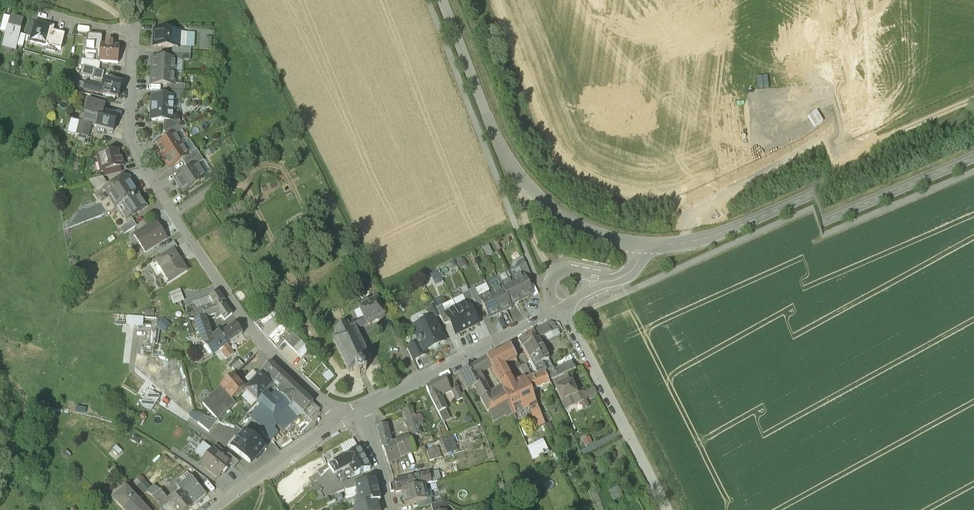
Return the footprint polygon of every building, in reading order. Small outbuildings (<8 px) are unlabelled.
[(6,0),(0,0),(0,23),(3,24),(12,3),(6,0)] [(179,67),(153,65),(152,82),(171,83),(178,83),(178,82),(184,83),(185,69),(179,68),(179,67)] [(99,71),(86,70),(85,86),(94,87),(94,86),(99,86),(99,79),(98,79),(99,71)] [(118,81),(99,79),(99,86),(98,96),(99,96),(116,98),(118,81)] [(189,89),(171,88),(171,95),(174,95),(174,96),(189,97),(189,89)] [(98,96),(81,94),(80,100),(95,104),(97,104),(99,96),(98,96)] [(171,95),(151,94),(151,106),(174,107),(174,96),(174,95),(171,95)] [(82,113),(85,114),(102,119),(103,116),(105,109),(100,107),(100,105),(97,104),(95,104),(94,107),(84,104),(82,113)] [(174,107),(151,106),(150,118),(165,120),(173,120),(173,119),(174,107)] [(71,122),(99,130),(102,119),(85,114),(84,119),(73,116),(71,122)] [(121,121),(103,116),(102,119),(99,130),(118,134),(121,121)] [(182,126),(164,125),(164,132),(173,132),(173,134),(182,134),(182,126)] [(105,134),(90,130),(89,135),(104,139),(105,134)] [(169,134),(173,134),(173,132),(164,132),(150,131),(150,140),(148,143),(149,145),(149,155),(162,155),(171,156),(171,155),(172,147),(168,142),(169,134)] [(89,135),(88,135),(86,143),(85,143),(82,156),(79,155),(76,168),(87,171),(90,159),(91,157),(94,145),(102,147),(104,140),(104,139),(89,135)] [(102,147),(94,145),(91,157),(90,159),(112,164),(116,151),(102,147)] [(171,156),(162,155),(162,165),(163,165),(177,161),(178,156),(171,155),(171,156)] [(177,161),(163,165),(167,172),(174,168),(174,169),(181,165),(178,161),(177,161)] [(167,172),(155,181),(161,191),(181,179),(174,169),(174,168),(167,172)] [(181,179),(161,191),(168,201),(180,194),(187,189),(187,188),(181,179)] [(68,184),(55,180),(53,187),(66,191),(68,184)] [(194,183),(187,188),(187,189),(180,194),(183,199),(198,189),(194,183)] [(116,185),(96,190),(100,205),(101,205),(118,201),(123,200),(121,192),(118,193),(116,185)] [(198,189),(183,199),(186,204),(195,198),(195,199),(202,195),(198,189)] [(118,201),(101,205),(103,211),(119,207),(118,201)] [(128,210),(119,217),(117,213),(107,219),(102,222),(106,227),(107,226),(116,241),(119,239),(137,227),(134,223),(136,222),(128,210)] [(102,211),(88,214),(96,226),(102,222),(107,219),(102,211)] [(137,227),(119,239),(127,253),(140,244),(138,243),(145,239),(137,227)] [(132,253),(120,261),(123,267),(136,259),(132,253)] [(155,254),(133,267),(145,285),(166,271),(155,254)] [(188,304),(173,280),(153,292),(168,316),(188,304)] [(521,296),(514,300),(517,307),(518,307),(522,316),(528,313),(521,296)] [(434,303),(427,307),(432,316),(439,312),(434,303)] [(517,307),(507,312),(517,333),(528,327),(522,316),(518,307),(517,307)] [(168,324),(172,336),(184,331),(179,319),(168,324)] [(470,321),(465,324),(473,341),(478,338),(475,331),(470,321)] [(473,341),(465,324),(459,327),(462,334),(463,334),(468,343),(473,341)] [(217,325),(207,328),(213,337),(221,334),(222,333),(217,325)] [(374,332),(366,336),(365,333),(358,336),(360,339),(356,341),(364,357),(382,348),(374,332)] [(213,337),(207,338),(210,347),(213,346),(217,344),(220,348),(223,352),(230,346),(225,338),(221,334),(213,337)] [(201,341),(194,343),(193,338),(184,340),(188,352),(194,352),(203,349),(201,341)] [(207,338),(201,341),(203,349),(210,347),(207,338)] [(430,338),(425,340),(429,349),(430,351),(436,348),(432,341),(430,338)] [(441,345),(438,338),(432,341),(436,348),(440,357),(445,355),(440,345),(441,345)] [(236,353),(230,346),(223,352),(229,358),(233,355),(236,353)] [(133,347),(133,354),(150,355),(150,347),(133,347)] [(163,362),(169,354),(163,349),(157,357),(163,362)] [(203,349),(193,354),(196,367),(200,366),(202,373),(210,367),(203,349)] [(423,352),(422,351),(420,350),(418,350),(417,351),(415,352),(415,354),(415,356),(408,360),(413,369),(412,372),(413,374),(414,375),(416,375),(420,383),(421,383),(441,373),(430,351),(429,349),(423,352)] [(344,356),(341,357),(340,356),(339,358),(336,359),(335,359),(334,360),(331,362),(335,368),(330,371),(331,373),(332,374),(334,377),(334,379),(335,379),(337,383),(336,384),(338,384),(339,388),(339,389),(340,390),(342,393),(341,395),(343,395),(344,398),(344,400),(345,400),(346,403),(349,402),(350,400),(352,401),(352,402),(354,403),(355,405),(357,405),(357,404),(361,402),(363,403),(363,401),(362,398),(363,396),(362,396),(363,394),(364,394),(367,392),(366,390),(366,389),(365,388),(363,385),(364,384),(362,383),(360,380),(361,378),(360,378),(358,374),(358,373),(357,373),(355,369),(356,368),(354,367),(353,364),(353,363),(353,362),(354,362),(354,361),(356,360),(357,360),(358,359),(357,358),(358,357),(357,356),(355,354),(356,353),(355,352),(354,351),(344,356)] [(229,358),(218,365),(226,376),(241,365),(233,355),(229,358)] [(542,357),(529,364),(533,372),(546,365),(542,357)] [(303,376),(290,363),(282,372),(295,384),(303,376)] [(529,364),(514,373),(518,380),(533,372),(529,364)] [(232,385),(226,376),(218,365),(212,370),(210,367),(202,373),(211,386),(218,381),(225,391),(232,385)] [(533,372),(518,380),(525,393),(530,390),(526,384),(536,378),(533,372)] [(413,374),(403,379),(409,392),(422,385),(421,383),(420,383),(416,375),(414,375),(413,374)] [(512,391),(506,378),(499,382),(505,395),(512,391)] [(536,378),(526,384),(530,390),(534,397),(543,392),(536,378)] [(499,382),(492,386),(499,398),(505,395),(499,382)] [(499,398),(492,386),(483,391),(486,398),(487,398),(496,414),(505,408),(501,401),(500,401),(499,398)] [(238,392),(230,398),(234,403),(242,396),(238,392)] [(480,392),(471,397),(474,404),(483,400),(480,392)] [(268,393),(260,402),(267,410),(272,414),(274,412),(281,405),(268,393)] [(550,403),(553,410),(571,402),(567,395),(550,403)] [(470,419),(461,402),(454,405),(463,423),(464,422),(470,419)] [(267,410),(261,403),(259,405),(265,412),(267,410)] [(550,403),(541,407),(544,414),(553,410),(550,403)] [(526,410),(523,411),(527,421),(544,414),(541,407),(540,404),(526,410)] [(265,412),(259,405),(244,421),(255,431),(264,422),(265,422),(270,416),(265,412)] [(281,405),(274,412),(279,417),(286,410),(281,405)] [(231,406),(219,417),(231,430),(243,418),(231,406)] [(520,409),(509,415),(505,408),(496,414),(498,418),(501,422),(499,423),(504,432),(507,442),(510,447),(532,435),(527,422),(522,412),(520,409)] [(286,410),(279,417),(284,422),(280,426),(288,435),(291,432),(301,424),(286,410)] [(441,410),(422,419),(436,446),(443,443),(444,442),(437,428),(447,423),(448,423),(447,422),(441,410)] [(219,417),(201,433),(215,448),(233,432),(231,430),(219,417)] [(279,417),(270,427),(265,422),(264,422),(255,431),(272,447),(288,435),(280,426),(284,422),(279,417)] [(459,430),(454,419),(447,422),(448,423),(447,423),(452,434),(459,430)] [(572,426),(567,428),(571,436),(581,431),(577,423),(572,426)] [(408,439),(400,441),(403,449),(410,446),(408,439)] [(535,442),(528,444),(534,459),(537,466),(538,466),(540,469),(544,468),(542,464),(543,464),(540,457),(541,457),(535,442)] [(447,451),(443,443),(436,446),(440,454),(447,451)] [(215,448),(202,444),(196,451),(207,460),(217,448),(215,448)] [(470,448),(463,445),(459,452),(466,455),(470,448)] [(410,446),(403,449),(409,468),(417,466),(410,446)] [(391,473),(388,475),(383,455),(374,457),(377,471),(380,479),(385,493),(397,488),(391,473)] [(541,457),(540,457),(543,464),(544,463),(546,467),(550,465),(544,455),(541,457)] [(233,465),(225,475),(229,478),(236,468),(233,465)] [(405,468),(391,473),(397,488),(411,481),(405,468)] [(447,468),(440,470),(444,483),(454,480),(452,473),(449,474),(447,468)] [(539,471),(523,478),(528,491),(544,484),(539,471)] [(236,491),(215,474),(211,479),(228,493),(228,494),(232,497),(236,491)] [(211,479),(199,494),(216,508),(222,501),(221,500),(222,497),(224,499),(228,494),(228,493),(211,479)] [(434,479),(423,482),(426,493),(438,490),(434,479)] [(356,480),(342,488),(347,498),(352,506),(367,500),(356,480)] [(461,480),(446,484),(449,495),(465,492),(461,480)] [(342,488),(325,497),(331,506),(347,498),(342,488)] [(465,492),(449,495),(452,507),(468,502),(465,492)] [(331,506),(325,497),(315,502),(318,509),(334,509),(331,506)]
